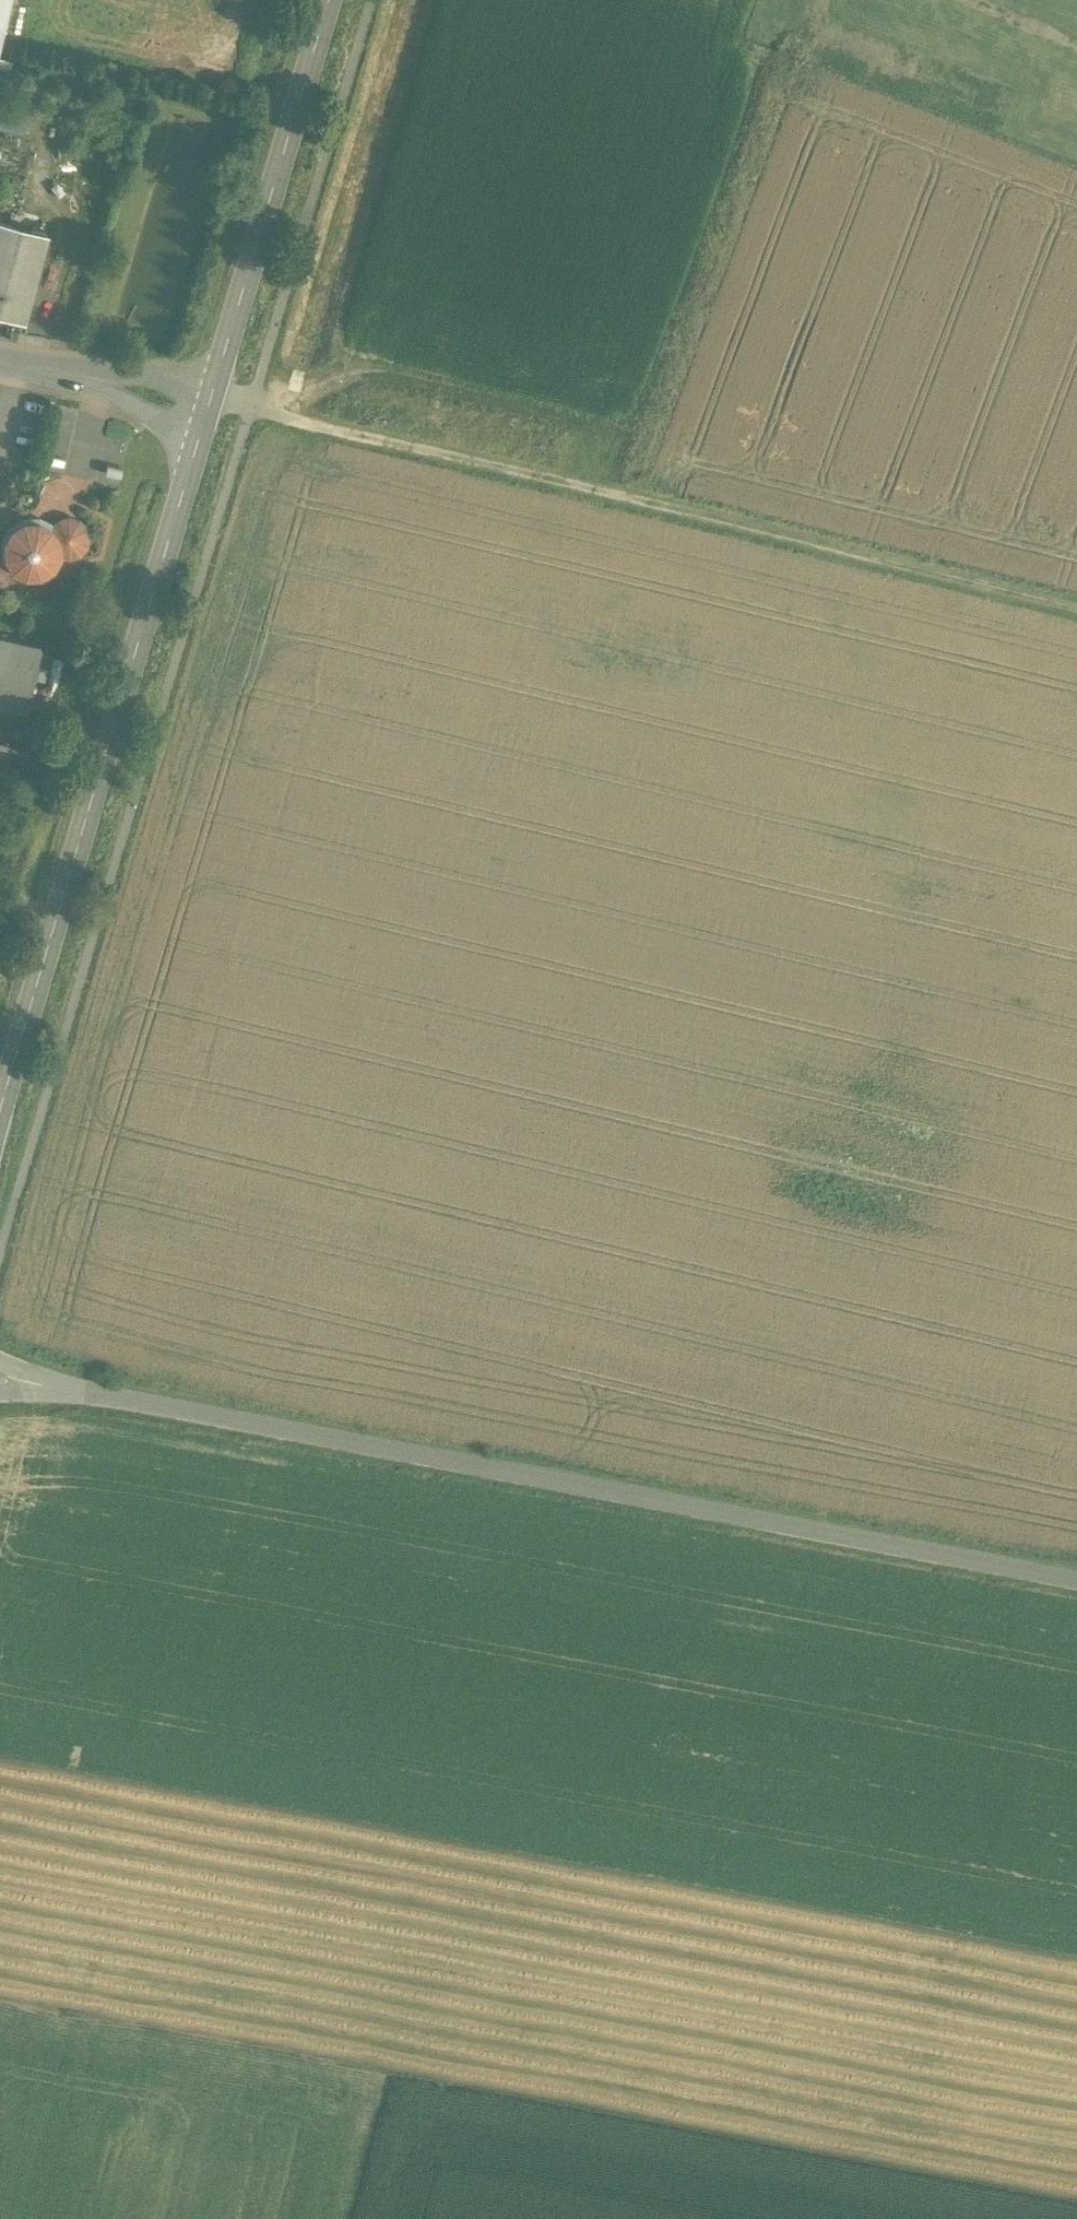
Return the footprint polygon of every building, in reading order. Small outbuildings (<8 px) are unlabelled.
[(9,0),(0,0),(0,39),(9,0)] [(31,110),(4,105),(0,125),(27,130),(31,110)] [(0,219),(0,311),(23,317),(45,231),(0,219)] [(77,517),(50,525),(58,552),(68,554),(78,551),(85,544),(87,534),(84,524),(77,517)] [(38,519),(24,519),(11,526),(5,539),(5,554),(13,566),(25,572),(39,572),(52,564),(58,552),(50,525),(38,519)] [(28,708),(43,642),(0,633),(0,702),(28,708)]
